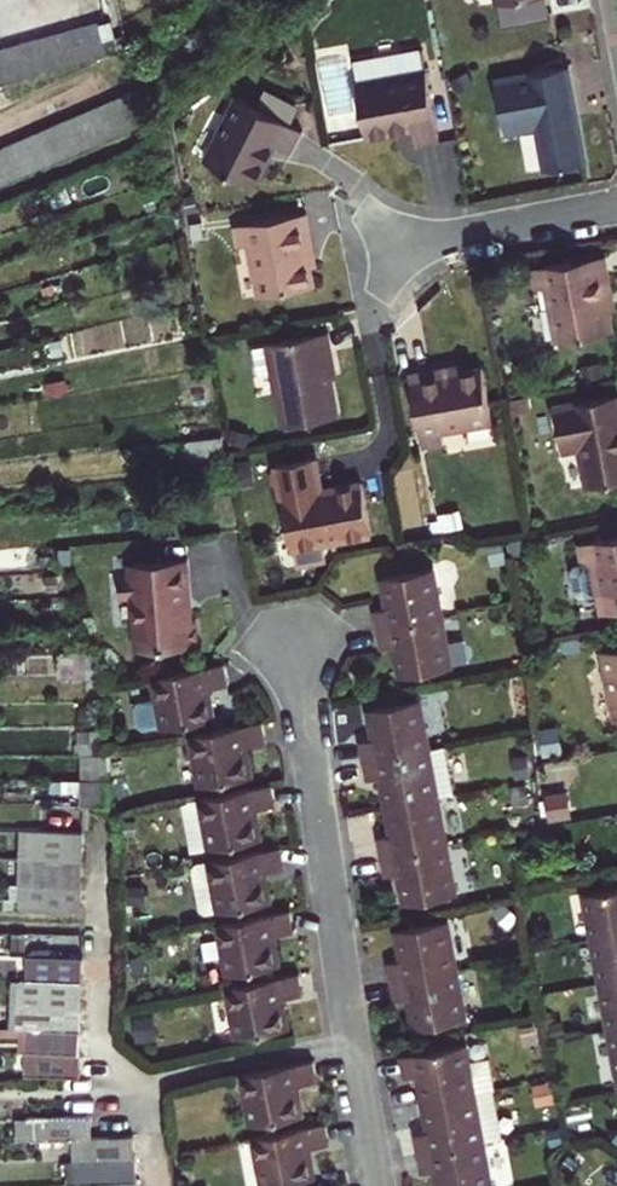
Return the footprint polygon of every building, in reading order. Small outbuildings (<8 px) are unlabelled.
[(108,52),(100,21),(0,50),(0,81),(108,52)] [(422,54),(353,67),(367,140),(413,131),(416,149),(439,145),(422,54)] [(566,60),(495,75),(505,125),(536,120),(544,162),(584,155),(575,107),(572,107),(569,94),(572,94),(566,60)] [(130,91),(116,97),(129,126),(143,120),(130,91)] [(301,127),(237,92),(203,156),(251,180),(272,139),(290,147),(301,127)] [(129,126),(116,97),(100,104),(112,133),(129,126)] [(112,133),(100,104),(86,110),(98,140),(112,133)] [(98,140),(86,110),(70,117),(82,147),(98,140)] [(82,147),(70,117),(54,123),(67,153),(82,147)] [(67,153),(54,123),(40,130),(53,160),(67,153)] [(53,160),(40,130),(25,137),(37,167),(53,160)] [(37,167),(25,137),(9,143),(22,173),(37,167)] [(9,143),(0,147),(0,164),(7,180),(22,173),(9,143)] [(304,211),(233,226),(237,244),(248,242),(258,294),(311,283),(305,251),(311,249),(304,211)] [(605,258),(534,272),(538,292),(549,290),(559,344),(613,333),(605,298),(612,297),(605,258)] [(328,330),(267,343),(283,424),(337,413),(324,350),(332,348),(328,330)] [(448,372),(410,381),(423,449),(442,447),(439,434),(492,425),(482,372),(449,379),(448,372)] [(556,409),(565,451),(582,447),(590,488),(616,484),(616,397),(556,409)] [(221,435),(187,440),(189,457),(224,451),(221,435)] [(314,457),(275,465),(291,546),(371,531),(361,480),(321,488),(314,457)] [(579,544),(583,563),(577,564),(573,569),(578,593),(583,596),(601,593),(604,611),(616,609),(616,536),(579,544)] [(118,578),(119,601),(134,600),(138,651),(195,647),(193,622),(187,623),(185,601),(189,600),(186,560),(131,564),(132,577),(118,578)] [(375,613),(378,630),(443,618),(434,570),(384,581),(389,610),(375,613)] [(453,666),(443,618),(378,630),(382,651),(396,648),(402,677),(453,666)] [(56,644),(57,678),(81,677),(80,643),(56,644)] [(604,651),(616,718),(616,648),(604,651)] [(160,728),(160,729),(213,719),(208,691),(227,687),(223,665),(151,679),(155,700),(136,704),(132,709),(136,728),(141,732),(160,728)] [(362,743),(366,762),(431,749),(422,699),(371,709),(376,740),(362,743)] [(262,722),(191,735),(201,787),(251,777),(245,748),(267,744),(262,722)] [(89,752),(107,751),(105,729),(88,731),(89,752)] [(89,752),(88,731),(78,731),(79,753),(89,752)] [(384,779),(389,807),(441,796),(458,793),(449,746),(431,749),(366,762),(370,781),(384,779)] [(74,754),(74,779),(78,779),(108,779),(111,779),(108,754),(74,754)] [(108,779),(78,779),(78,804),(108,805),(108,779)] [(272,785),(200,798),(211,851),(260,841),(256,811),(276,807),(272,785)] [(381,838),(384,857),(450,844),(441,796),(389,807),(394,835),(381,838)] [(193,854),(211,851),(200,798),(183,801),(193,854)] [(24,859),(80,860),(81,830),(24,829),(24,859)] [(450,844),(384,857),(388,877),(402,874),(408,904),(460,894),(450,844)] [(283,849),(197,865),(193,871),(200,910),(206,914),(269,902),(265,872),(286,868),(283,849)] [(20,883),(80,884),(80,860),(24,859),(20,859),(20,883)] [(80,907),(80,884),(20,883),(19,906),(80,907)] [(594,938),(616,934),(616,888),(585,894),(594,938)] [(290,911),(218,925),(228,975),(278,964),(273,935),(294,931),(290,911)] [(452,922),(399,932),(406,963),(392,965),(395,983),(460,971),(452,922)] [(602,981),(616,978),(616,934),(594,938),(602,981)] [(26,956),(26,979),(80,980),(80,957),(26,956)] [(469,1020),(460,971),(395,983),(398,1001),(414,999),(420,1030),(469,1020)] [(300,973),(228,987),(237,1039),(288,1028),(282,999),(304,995),(300,973)] [(612,1031),(616,1030),(616,978),(602,981),(612,1031)] [(18,979),(18,1003),(79,1004),(80,980),(26,979),(18,979)] [(79,1004),(18,1003),(17,1028),(24,1028),(79,1029),(79,1004)] [(79,1029),(24,1028),(24,1052),(78,1053),(79,1029)] [(428,1105),(496,1092),(492,1060),(472,1064),(468,1048),(403,1061),(407,1080),(423,1077),(428,1105)] [(78,1053),(24,1052),(23,1076),(77,1077),(78,1053)] [(316,1061),(245,1076),(255,1128),(306,1118),(301,1089),(321,1084),(316,1061)] [(496,1092),(428,1105),(434,1136),(419,1139),(422,1157),(487,1144),(505,1140),(496,1092)] [(27,1117),(27,1140),(72,1138),(90,1137),(89,1115),(27,1117)] [(27,1140),(27,1117),(13,1117),(14,1140),(27,1140)] [(257,1140),(265,1185),(295,1185),(318,1181),(313,1151),(333,1147),(329,1125),(257,1140)] [(74,1161),(134,1158),(132,1135),(90,1137),(72,1138),(74,1161)] [(422,1157),(426,1177),(442,1174),(444,1185),(496,1185),(487,1144),(422,1157)] [(67,1183),(93,1181),(135,1179),(134,1158),(74,1161),(66,1162),(67,1183)]
